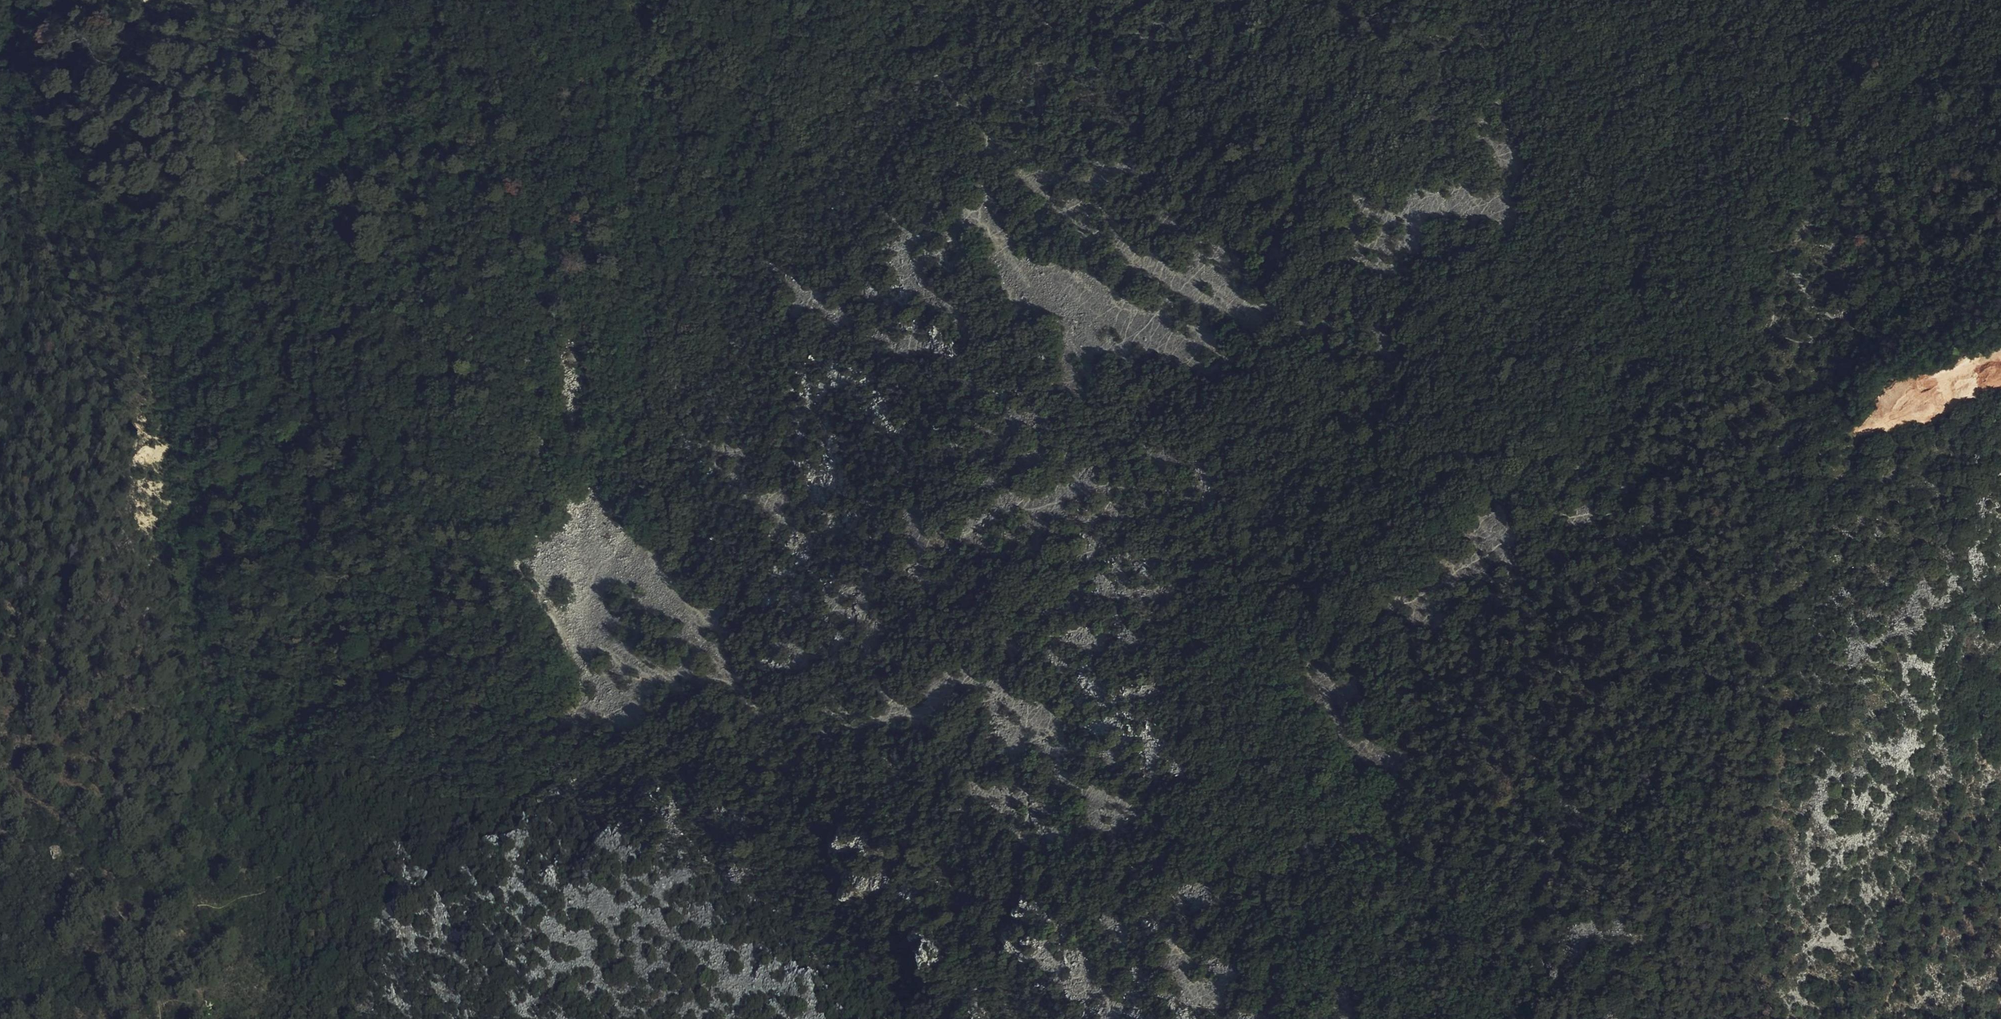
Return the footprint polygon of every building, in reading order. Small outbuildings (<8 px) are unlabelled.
[(47,854),(58,848),(50,835),(42,839),(39,841),(47,854)]
